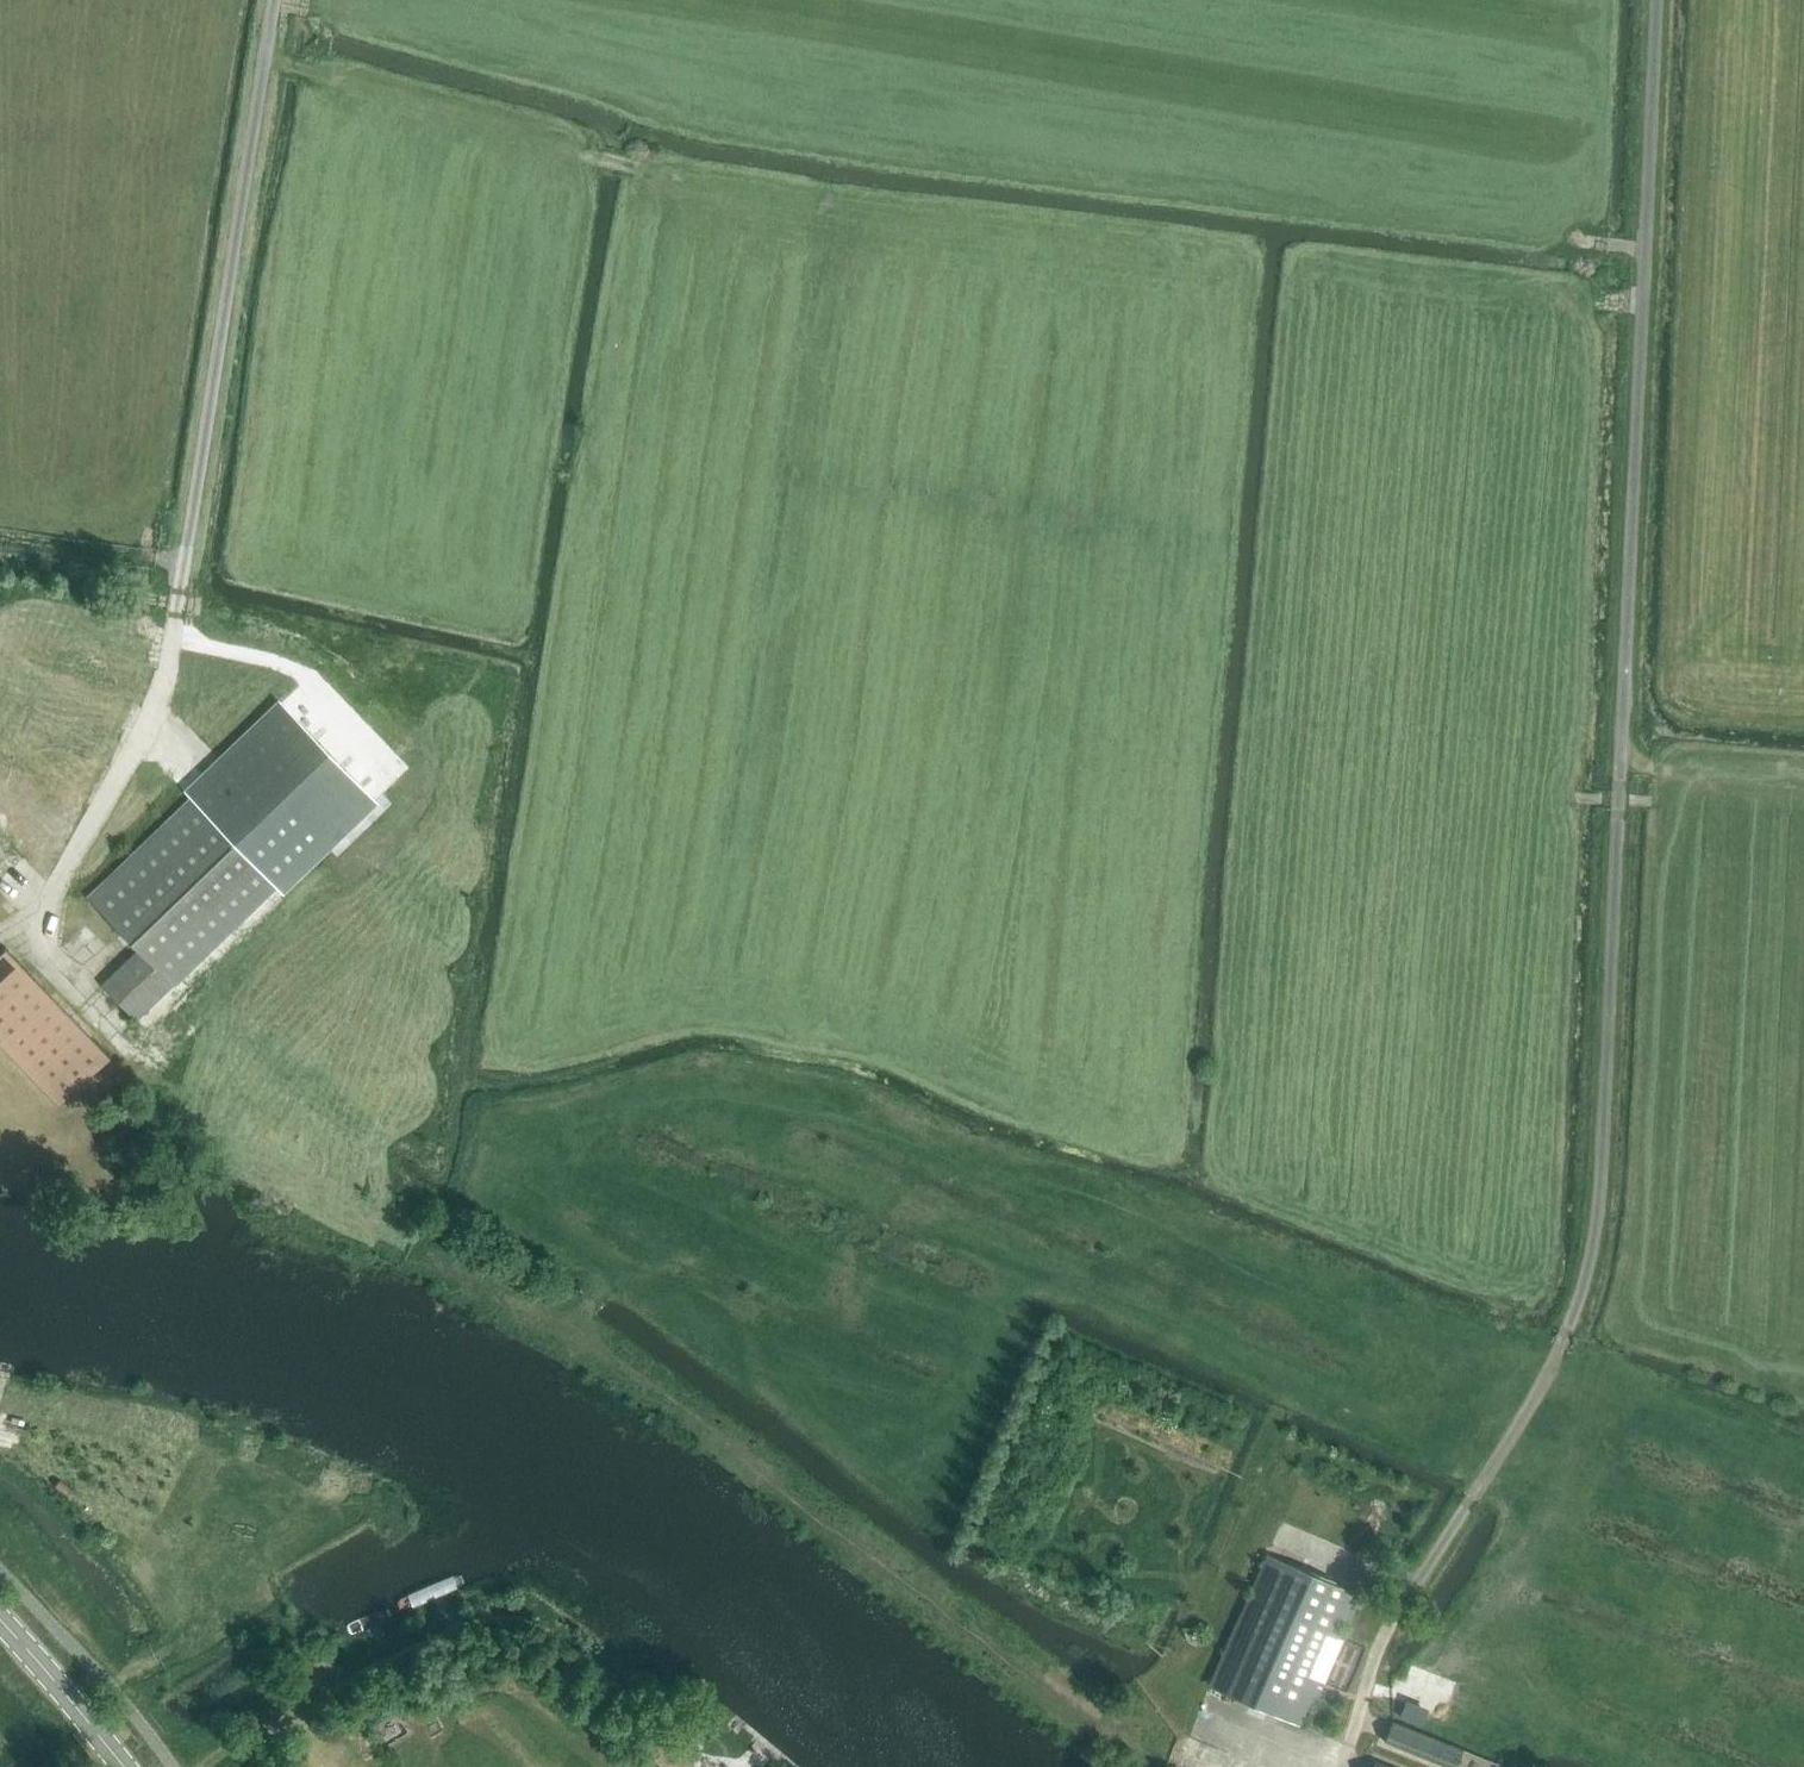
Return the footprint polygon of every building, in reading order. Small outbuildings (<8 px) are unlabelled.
[(277,887),(281,891),(375,801),(283,702),(187,793),(191,798),(88,896),(139,949),(102,984),(137,1020),(173,985),(174,986),(277,887)] [(59,1105),(68,1097),(111,1056),(5,946),(0,951),(0,1044),(59,1105)] [(109,1042),(127,1061),(138,1051),(119,1032),(109,1042)] [(1299,1724),(1356,1593),(1267,1555),(1210,1686),(1299,1724)] [(1384,1741),(1448,1766),(1456,1766),(1463,1749),(1392,1721),(1384,1741)]
